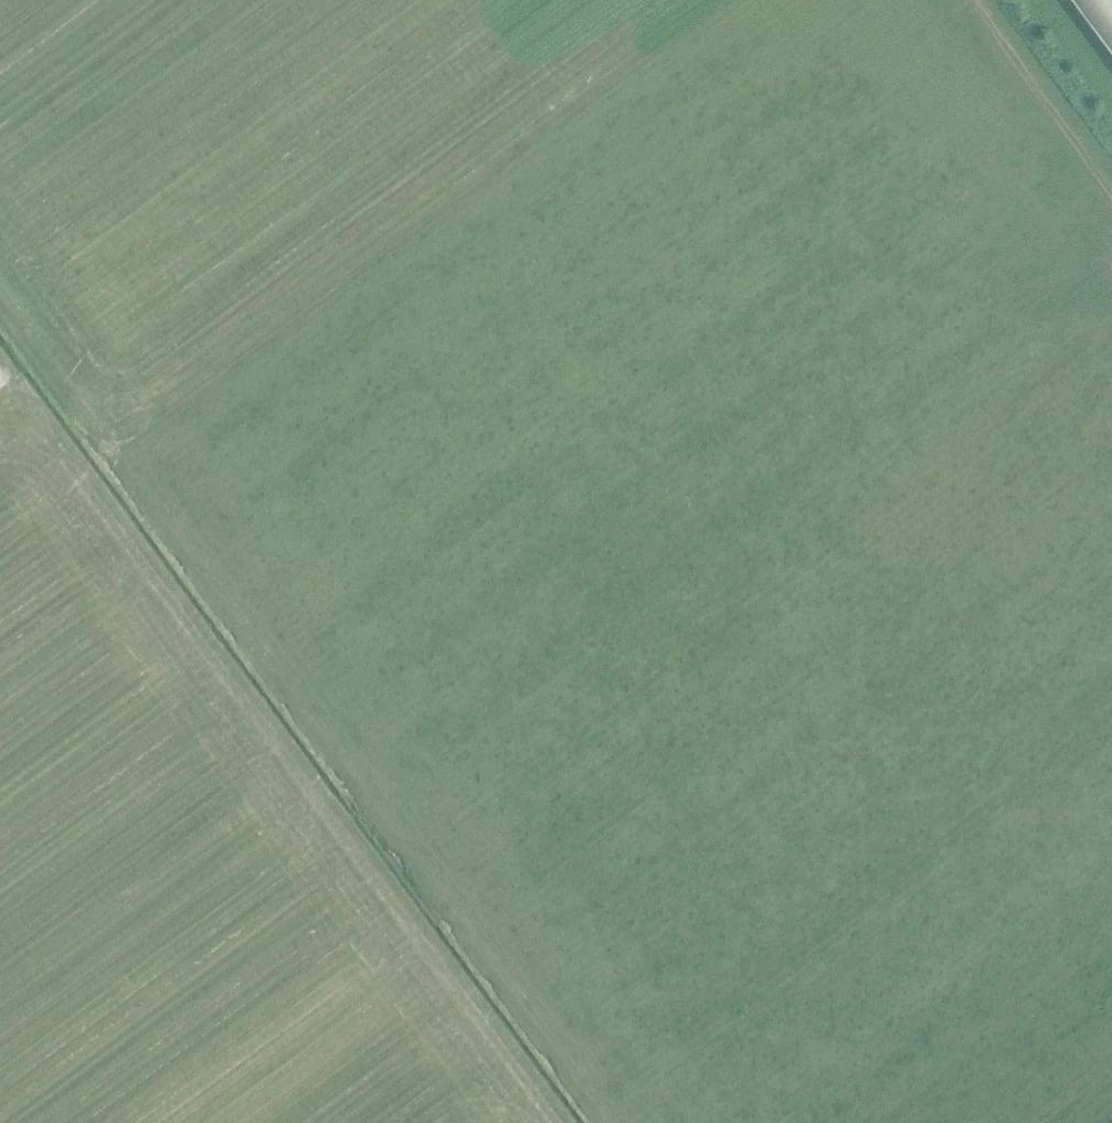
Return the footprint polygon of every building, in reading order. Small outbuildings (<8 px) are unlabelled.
[(1111,42),(1111,0),(1081,0),(1111,42)]
